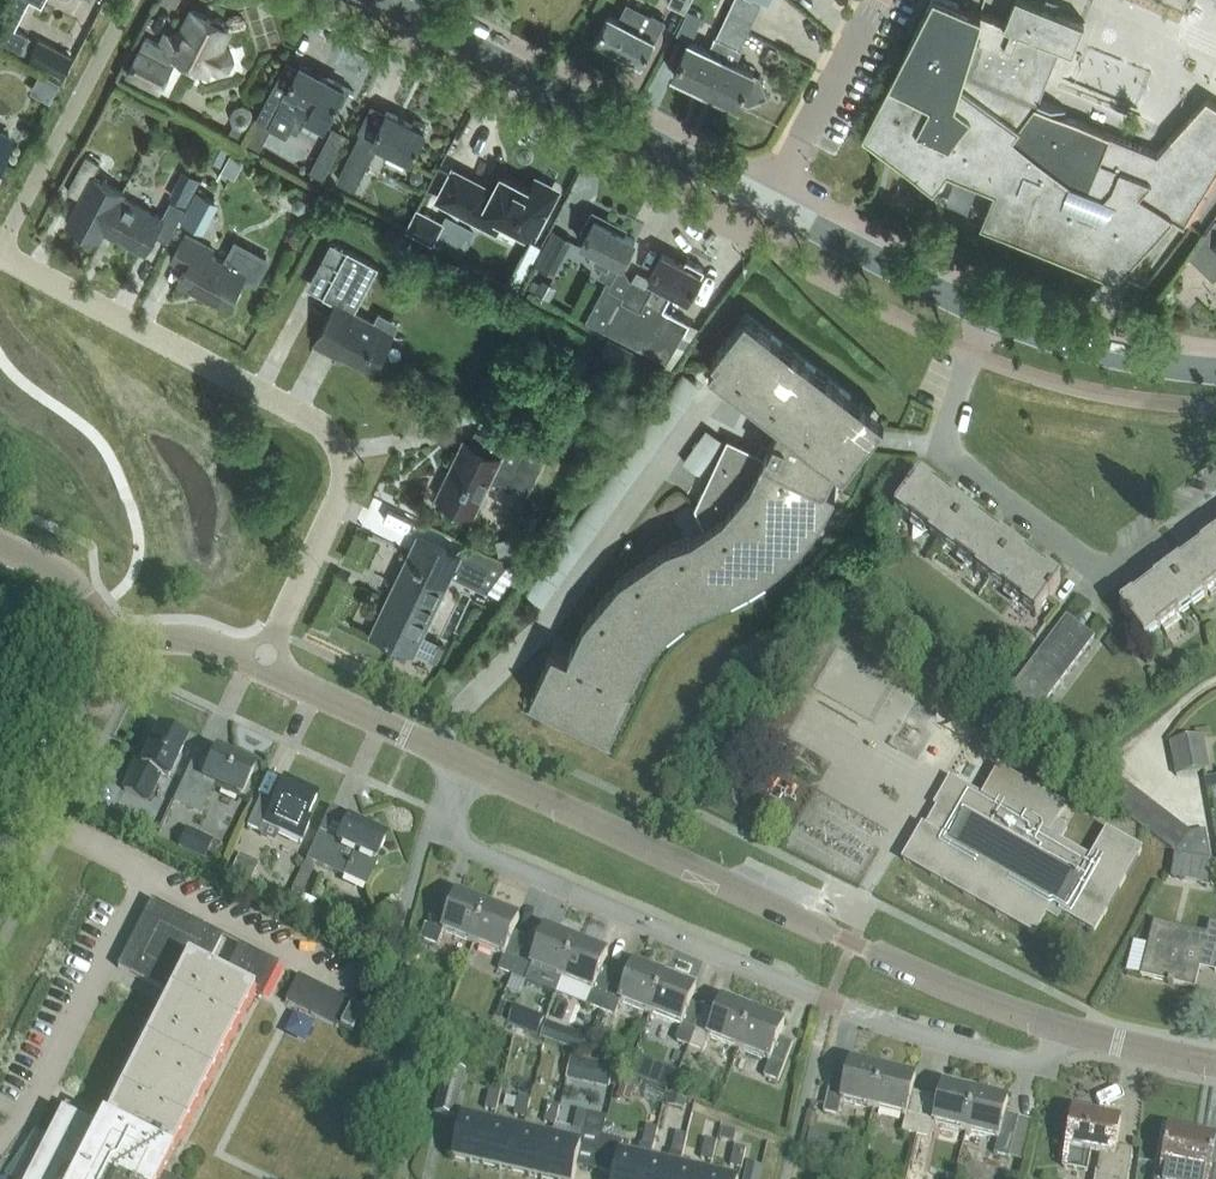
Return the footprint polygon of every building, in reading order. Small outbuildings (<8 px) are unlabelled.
[(0,21),(0,39),(20,50),(27,36),(12,28),(27,0),(11,0),(0,21)] [(691,0),(670,0),(669,2),(685,10),(691,0)] [(732,5),(755,16),(761,2),(757,0),(734,0),(732,5)] [(1207,96),(1174,133),(1158,151),(1122,136),(1064,113),(1066,107),(1040,97),(1060,45),(1073,50),(1085,21),(1034,0),(1014,0),(1006,20),(982,10),(985,0),(983,0),(980,10),(956,0),(930,0),(863,132),(934,185),(949,165),(996,184),(982,220),(1116,274),(1172,213),(1184,221),(1215,170),(1215,102),(1207,96)] [(725,18),(737,24),(748,30),(755,16),(732,5),(725,18)] [(161,43),(146,36),(127,72),(160,89),(173,63),(169,61),(174,53),(208,70),(210,67),(219,71),(228,68),(233,59),(230,49),(221,44),(230,28),(226,27),(224,19),(217,16),(210,18),(193,9),(178,39),(166,33),(161,43)] [(655,38),(665,19),(653,12),(643,31),(609,13),(597,37),(598,37),(596,41),(612,49),(614,46),(642,61),(654,38),(655,38)] [(706,89),(737,24),(725,18),(717,36),(716,35),(710,49),(690,39),(674,74),(706,89)] [(757,76),(752,74),(754,70),(735,61),(741,48),(740,47),(748,30),(737,24),(706,89),(738,105),(741,99),(749,103),(761,98),(769,95),(761,73),(759,74),(759,75),(757,76)] [(37,38),(26,57),(59,74),(69,54),(37,38)] [(342,101),(350,88),(301,62),(282,96),(271,91),(257,118),(269,124),(268,125),(287,135),(302,107),(309,111),(307,115),(325,124),(338,99),(342,101)] [(236,104),(228,117),(234,125),(245,127),(253,114),(246,105),(236,104)] [(361,132),(349,155),(338,178),(355,187),(367,164),(378,142),(412,158),(425,130),(427,126),(415,120),(413,124),(387,111),(373,138),(361,132)] [(10,137),(0,132),(0,155),(10,137)] [(68,221),(99,238),(124,191),(93,175),(100,162),(87,155),(68,189),(81,196),(68,221)] [(319,156),(311,171),(324,177),(332,163),(319,156)] [(455,168),(439,198),(496,228),(502,217),(534,234),(555,194),(552,187),(542,182),(535,184),(532,189),(503,174),(495,189),(455,168)] [(170,195),(186,204),(200,178),(184,169),(170,195)] [(198,188),(181,221),(199,230),(216,198),(198,188)] [(100,238),(104,230),(145,251),(155,234),(167,240),(185,207),(171,200),(162,217),(122,196),(124,191),(99,238),(100,238)] [(474,231),(446,216),(442,223),(417,210),(426,192),(425,192),(416,210),(417,210),(408,227),(462,255),(474,231)] [(306,208),(306,200),(299,196),(292,200),(293,208),(299,212),(306,208)] [(609,287),(622,263),(635,238),(625,232),(628,227),(599,212),(597,218),(589,214),(589,215),(579,236),(584,239),(582,242),(598,251),(593,261),(603,266),(599,274),(608,279),(587,318),(605,328),(624,294),(609,287)] [(1191,255),(1211,275),(1215,271),(1215,219),(1191,255)] [(186,234),(172,259),(186,266),(179,280),(227,306),(245,273),(255,278),(267,256),(266,255),(264,259),(237,244),(227,262),(211,254),(214,249),(186,234)] [(542,242),(532,236),(507,283),(518,288),(542,242)] [(545,245),(536,263),(555,273),(564,255),(545,245)] [(324,294),(323,295),(337,303),(311,351),(312,352),(316,343),(338,355),(333,363),(334,364),(340,352),(372,369),(392,331),(397,322),(381,314),(376,323),(355,311),(379,266),(348,249),(348,250),(349,251),(325,295),(324,294)] [(632,279),(624,295),(624,294),(605,328),(667,361),(688,323),(659,308),(670,288),(688,297),(704,267),(687,258),(684,263),(663,252),(649,276),(647,275),(642,285),(632,279)] [(836,488),(826,483),(835,463),(845,471),(885,418),(746,311),(713,354),(717,357),(710,366),(780,420),(764,454),(728,437),(695,506),(705,527),(694,534),(667,544),(622,575),(586,618),(569,654),(553,647),(531,695),(528,693),(527,695),(613,735),(614,734),(611,732),(634,685),(629,683),(635,670),(642,657),(656,639),(666,628),(684,614),(697,606),(717,597),(731,591),(749,582),(766,572),(779,563),(793,549),(807,534),(816,522),(827,505),(836,488)] [(608,336),(598,355),(627,370),(637,352),(608,336)] [(689,461),(707,471),(728,435),(710,425),(689,461)] [(459,442),(463,443),(440,492),(436,490),(435,491),(479,512),(493,482),(497,484),(506,483),(513,485),(520,490),(524,498),(529,500),(552,453),(533,443),(527,454),(476,429),(468,445),(460,440),(459,442)] [(1060,583),(920,478),(895,510),(1036,615),(1060,583)] [(459,555),(419,535),(372,631),(413,651),(459,555)] [(1120,609),(1144,642),(1215,589),(1215,538),(1120,609)] [(492,555),(477,586),(487,591),(508,563),(492,555)] [(1072,637),(1080,627),(1066,616),(1058,626),(1072,637)] [(1065,647),(1072,637),(1058,626),(1051,636),(1065,647)] [(1094,637),(1080,627),(1072,637),(1087,647),(1094,637)] [(1057,657),(1065,647),(1051,636),(1043,646),(1057,657)] [(1072,637),(1065,647),(1079,657),(1087,647),(1072,637)] [(1050,667),(1057,657),(1043,646),(1036,656),(1050,667)] [(1071,667),(1079,657),(1065,647),(1057,657),(1071,667)] [(1042,677),(1050,667),(1036,656),(1028,666),(1042,677)] [(1057,657),(1050,667),(1064,677),(1071,667),(1057,657)] [(1021,676),(1035,687),(1042,677),(1028,666),(1021,676)] [(1056,687),(1064,677),(1050,667),(1042,677),(1056,687)] [(1027,697),(1035,687),(1021,676),(1013,686),(1027,697)] [(1042,677),(1035,687),(1049,697),(1056,687),(1042,677)] [(1006,696),(1020,707),(1027,697),(1013,686),(1006,696)] [(1041,707),(1049,697),(1035,687),(1027,697),(1041,707)] [(1012,717),(1020,707),(1006,696),(998,706),(1012,717)] [(1027,697),(1020,707),(1034,717),(1041,707),(1027,697)] [(1026,727),(1034,717),(1020,707),(1012,717),(1026,727)] [(1016,744),(990,729),(980,746),(1003,760),(1006,762),(1016,744)] [(138,757),(122,790),(147,801),(159,775),(167,779),(184,742),(157,730),(143,759),(138,757)] [(1204,771),(1198,738),(1169,743),(1176,776),(1204,771)] [(200,784),(185,777),(173,802),(200,815),(214,785),(240,797),(253,769),(214,751),(202,778),(202,779),(200,784)] [(1096,792),(1111,772),(1099,763),(1084,783),(1096,792)] [(1034,936),(1046,915),(1057,921),(1061,914),(1093,933),(1103,917),(1141,851),(1107,831),(1091,859),(1059,841),(1067,828),(1056,822),(1065,807),(999,770),(983,797),(950,778),(934,806),(937,807),(925,828),(922,827),(903,861),(1034,936)] [(1107,800),(1122,780),(1111,772),(1096,792),(1107,800)] [(1122,780),(1107,800),(1118,809),(1133,789),(1122,780)] [(316,798),(282,783),(271,805),(259,799),(246,825),(261,832),(264,826),(300,843),(308,824),(305,822),(316,798)] [(1130,818),(1145,798),(1133,789),(1118,809),(1130,818)] [(1156,807),(1145,798),(1130,818),(1141,827),(1156,807)] [(1153,836),(1168,816),(1156,807),(1141,827),(1153,836)] [(1168,816),(1153,836),(1164,844),(1179,825),(1168,816)] [(318,832),(305,860),(332,872),(344,847),(353,851),(343,873),(367,884),(377,862),(373,860),(384,837),(347,820),(337,841),(332,839),(318,832)] [(1176,853),(1191,833),(1179,825),(1164,844),(1176,853)] [(176,849),(203,861),(211,843),(184,831),(176,849)] [(1177,855),(1210,860),(1205,831),(1191,833),(1176,853),(1177,855)] [(1175,856),(1171,879),(1190,882),(1193,859),(1175,856)] [(236,860),(230,874),(250,883),(256,869),(236,860)] [(443,932),(473,944),(488,906),(457,894),(452,908),(438,902),(423,941),(437,946),(443,932)] [(160,1174),(251,994),(259,997),(275,965),(276,966),(277,965),(238,945),(222,978),(205,969),(221,937),(150,900),(116,967),(168,993),(107,1112),(101,1124),(64,1105),(49,1134),(26,1178),(170,1178),(160,1174)] [(473,944),(503,956),(498,970),(511,976),(527,938),(513,932),(518,919),(488,906),(473,944)] [(1209,924),(1206,935),(1153,922),(1140,976),(1194,989),(1199,969),(1215,973),(1215,972),(1215,971),(1215,926),(1209,924)] [(531,968),(561,980),(576,942),(572,940),(574,935),(560,930),(558,935),(546,929),(540,943),(527,938),(511,976),(525,981),(531,968)] [(576,942),(561,980),(592,992),(586,1006),(600,1011),(615,973),(602,968),(607,954),(576,942)] [(629,979),(615,973),(600,1011),(614,1017),(619,1003),(650,1015),(665,977),(634,965),(629,979)] [(351,1032),(362,1011),(349,1005),(351,1002),(297,975),(284,1001),(317,1018),(338,1028),(339,1025),(351,1032)] [(675,1041),(688,1047),(704,1008),(690,1003),(696,989),(665,977),(650,1015),(680,1027),(675,1041)] [(754,1012),(722,1000),(717,1014),(704,1008),(688,1047),(690,1047),(687,1054),(699,1058),(701,1052),(702,1052),(708,1038),(738,1050),(754,1012)] [(514,1027),(546,1033),(550,1014),(518,1008),(514,1027)] [(784,1025),(754,1012),(738,1050),(769,1062),(763,1076),(777,1082),(792,1044),(779,1038),(784,1025)] [(569,1030),(562,1046),(582,1054),(589,1038),(569,1030)] [(675,1071),(637,1056),(630,1074),(668,1090),(675,1071)] [(841,1102),(873,1110),(883,1070),(850,1062),(847,1076),(833,1073),(823,1113),(838,1117),(841,1102)] [(434,1113),(457,1118),(468,1071),(445,1066),(434,1113)] [(883,1070),(873,1110),(905,1118),(901,1132),(915,1136),(925,1096),(912,1092),(915,1078),(883,1070)] [(630,1103),(637,1082),(623,1078),(617,1099),(630,1103)] [(940,1099),(925,1096),(915,1136),(930,1139),(934,1125),(965,1132),(975,1093),(943,1085),(940,1099)] [(501,1094),(489,1091),(485,1111),(496,1113),(501,1094)] [(1008,1101),(975,1093),(965,1132),(997,1140),(994,1155),(1008,1159),(1018,1118),(1004,1115),(1008,1101)] [(515,1117),(526,1120),(530,1101),(519,1098),(515,1117)] [(555,1127),(560,1107),(549,1105),(544,1124),(555,1127)] [(584,1133),(589,1114),(578,1111),(574,1131),(584,1133)] [(1120,1121),(1074,1112),(1063,1168),(1066,1168),(1087,1172),(1090,1153),(1101,1155),(1097,1172),(1096,1172),(1095,1178),(1127,1178),(1132,1150),(1116,1148),(1120,1121)] [(493,1127),(461,1119),(453,1158),(484,1165),(493,1127)] [(484,1165),(513,1171),(522,1133),(493,1127),(484,1165)] [(647,1127),(646,1127),(642,1145),(638,1144),(635,1159),(619,1156),(622,1142),(603,1137),(595,1170),(614,1175),(613,1178),(644,1178),(648,1162),(651,1148),(654,1149),(658,1130),(647,1127)] [(540,1178),(546,1178),(573,1178),(576,1166),(595,1170),(603,1137),(584,1133),(574,1131),(570,1130),(567,1144),(550,1140),(540,1178)] [(1215,1140),(1169,1130),(1162,1166),(1159,1178),(1215,1178),(1215,1168),(1210,1167),(1215,1140)] [(809,1131),(804,1152),(818,1155),(820,1142),(822,1134),(809,1131)] [(513,1171),(540,1178),(550,1140),(522,1133),(513,1171)] [(682,1155),(683,1155),(687,1137),(677,1134),(672,1153),(682,1155)] [(717,1144),(706,1141),(702,1160),(713,1162),(717,1144)] [(731,1166),(742,1169),(746,1151),(735,1148),(731,1166)] [(648,1162),(644,1178),(676,1178),(679,1169),(682,1155),(672,1153),(672,1154),(669,1153),(666,1166),(648,1162)] [(763,1168),(747,1164),(743,1178),(760,1178),(763,1168)] [(679,1169),(676,1178),(708,1178),(708,1176),(679,1169)]
